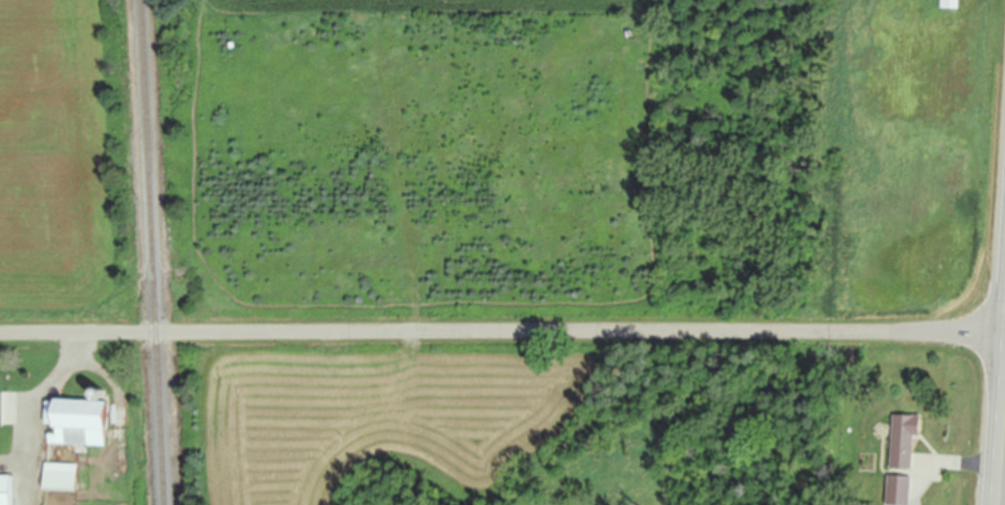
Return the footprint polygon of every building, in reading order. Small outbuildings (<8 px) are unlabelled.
[(955,8),(955,0),(938,0),(938,8),(955,8)] [(97,395),(97,394),(96,393),(96,392),(96,391),(96,390),(97,389),(98,388),(99,387),(100,386),(101,386),(102,386),(103,386),(104,387),(105,387),(106,388),(106,389),(107,390),(107,391),(107,392),(106,393),(106,394),(106,395),(111,395),(109,423),(108,423),(107,442),(50,440),(51,429),(59,429),(59,422),(49,421),(50,404),(58,404),(58,393),(97,395)] [(896,410),(923,412),(922,432),(916,431),(914,465),(893,464),(896,410)] [(79,488),(46,487),(47,466),(64,467),(64,462),(76,463),(76,468),(79,468),(79,488)] [(13,504),(0,504),(0,471),(13,471),(13,504)] [(891,471),(914,472),(912,502),(889,501),(891,471)]
